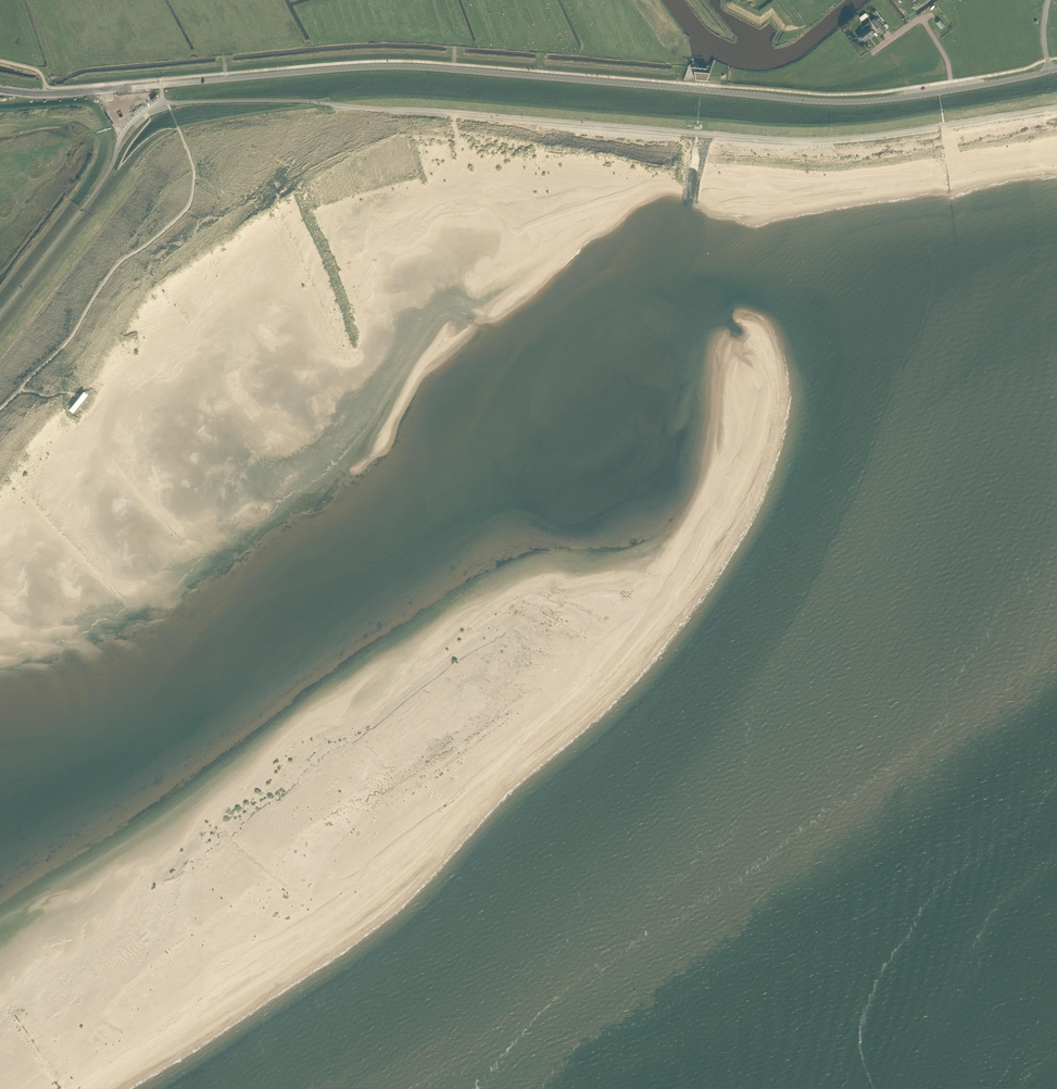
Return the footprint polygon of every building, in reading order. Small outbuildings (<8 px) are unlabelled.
[(872,23),(881,35),(886,32),(876,19),(872,23)] [(940,21),(936,24),(941,30),(944,27),(940,21)] [(865,31),(858,37),(860,41),(862,40),(863,40),(864,41),(873,35),(870,30),(873,28),(869,23),(863,28),(865,31)] [(710,75),(695,74),(697,81),(708,82),(711,75),(710,75)] [(89,396),(84,393),(81,397),(70,411),(74,414),(89,396)]
